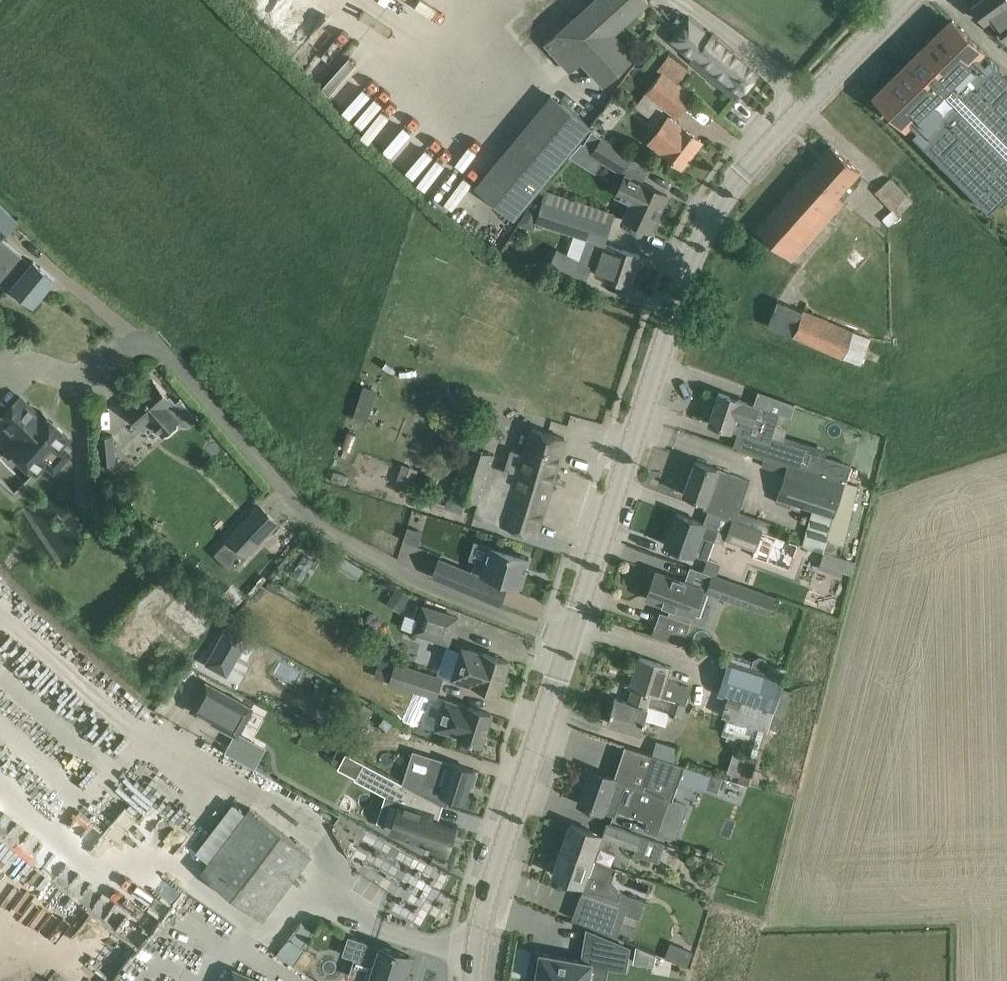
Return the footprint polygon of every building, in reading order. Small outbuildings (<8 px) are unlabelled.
[(634,56),(613,32),(648,0),(591,0),(544,43),(570,71),(582,60),(603,84),(634,56)] [(972,4),(983,21),(984,21),(990,17),(1006,39),(1006,38),(1006,0),(973,0),(975,2),(972,4)] [(677,16),(669,26),(675,31),(669,39),(691,57),(690,59),(704,71),(719,84),(723,79),(740,93),(757,72),(758,71),(743,58),(712,32),(710,34),(688,15),(686,18),(684,21),(677,16)] [(874,95),(904,126),(909,121),(916,129),(912,133),(922,144),(927,140),(934,147),(929,151),(941,163),(945,158),(953,166),(949,171),(960,182),(964,177),(971,185),(967,189),(988,210),(998,200),(1006,192),(1006,191),(1006,76),(1006,75),(1002,80),(995,73),(999,68),(988,58),(984,62),(977,54),(981,50),(951,20),(938,32),(932,39),(899,71),(892,78),(874,95)] [(661,72),(645,93),(658,103),(675,116),(691,93),(677,82),(687,68),(668,53),(666,55),(656,69),(661,72)] [(681,166),(701,140),(667,114),(647,140),(681,166)] [(591,130),(582,143),(593,150),(591,154),(621,173),(632,156),(591,130)] [(859,171),(831,145),(756,229),(791,260),(843,201),(837,196),(859,171)] [(499,156),(473,187),(514,219),(539,189),(499,156)] [(631,202),(623,218),(650,230),(651,228),(653,229),(655,228),(660,217),(659,215),(657,214),(667,194),(640,182),(625,175),(616,194),(631,202)] [(906,196),(890,179),(875,192),(892,210),(906,196)] [(628,284),(638,255),(604,243),(615,214),(545,191),(535,220),(574,233),(567,254),(556,249),(548,267),(582,283),(590,267),(596,269),(594,273),(628,284)] [(5,231),(16,220),(0,203),(0,226),(5,231)] [(33,260),(31,262),(28,259),(27,260),(20,255),(21,254),(0,237),(0,263),(5,267),(4,268),(5,268),(0,275),(0,284),(6,288),(5,289),(8,291),(9,291),(14,294),(13,295),(18,299),(18,298),(18,297),(21,293),(33,303),(54,277),(33,260)] [(777,298),(765,327),(791,337),(859,365),(870,338),(803,309),(789,304),(777,298)] [(153,380),(124,407),(142,428),(150,421),(161,434),(164,431),(165,433),(168,433),(177,425),(177,423),(175,421),(178,419),(181,423),(189,424),(197,417),(180,398),(174,403),(153,380)] [(363,385),(352,418),(367,423),(377,390),(363,385)] [(718,392),(708,422),(731,430),(739,432),(734,445),(765,455),(765,457),(787,464),(845,483),(846,480),(852,463),(827,456),(805,449),(806,446),(772,436),(777,422),(780,413),(758,406),(758,405),(752,403),(741,400),(741,399),(737,398),(718,392)] [(69,437),(41,410),(39,413),(20,395),(0,417),(0,421),(17,437),(9,445),(36,472),(45,463),(53,471),(69,454),(61,446),(69,437)] [(511,449),(505,469),(550,483),(564,437),(532,428),(524,453),(511,449)] [(103,434),(94,434),(97,463),(99,463),(113,462),(115,461),(112,433),(103,434)] [(494,453),(469,445),(454,495),(479,502),(475,515),(535,534),(550,483),(505,469),(490,464),(494,453)] [(765,457),(762,464),(785,472),(776,497),(791,501),(813,508),(832,515),(826,538),(840,543),(843,544),(850,518),(857,484),(846,480),(845,483),(787,464),(765,457)] [(735,519),(749,479),(695,460),(683,493),(705,501),(702,507),(735,519)] [(219,547),(213,552),(230,569),(235,563),(277,522),(259,504),(226,537),(227,538),(219,547)] [(707,559),(718,528),(703,523),(703,522),(677,512),(665,544),(692,554),(692,553),(707,559)] [(727,531),(725,538),(755,549),(762,530),(735,520),(732,519),(727,531)] [(403,539),(418,545),(422,530),(407,525),(403,539)] [(762,530),(755,549),(753,555),(789,568),(798,543),(762,530)] [(485,561),(476,558),(471,572),(438,558),(432,574),(499,602),(506,587),(503,582),(504,580),(520,585),(528,557),(490,545),(485,561)] [(819,567),(852,574),(855,559),(822,552),(819,567)] [(655,571),(647,596),(660,601),(659,604),(663,605),(664,602),(671,605),(693,613),(702,588),(702,587),(686,582),(684,582),(674,578),(655,571)] [(776,596),(712,573),(706,590),(770,612),(776,596)] [(266,586),(276,592),(280,585),(270,579),(266,586)] [(409,595),(397,588),(392,596),(404,603),(409,595)] [(228,612),(238,602),(225,589),(215,600),(228,612)] [(158,616),(175,627),(187,608),(171,597),(158,616)] [(417,617),(412,632),(449,644),(459,615),(421,603),(418,602),(413,616),(417,617)] [(227,623),(205,664),(226,675),(248,634),(227,623)] [(462,650),(453,676),(479,684),(498,690),(508,660),(489,654),(483,652),(483,653),(463,647),(462,650)] [(372,674),(385,679),(392,659),(380,654),(372,674)] [(766,672),(769,663),(766,657),(759,655),(754,658),(751,667),(766,672)] [(614,697),(607,722),(626,727),(640,732),(645,717),(666,723),(670,712),(682,716),(686,702),(660,695),(665,679),(669,665),(658,662),(639,656),(629,687),(632,688),(628,701),(614,697)] [(728,660),(716,694),(727,697),(771,710),(766,728),(767,728),(777,731),(782,714),(784,714),(792,690),(782,686),(784,677),(766,672),(751,667),(728,660)] [(435,697),(441,678),(394,663),(388,682),(435,697)] [(251,708),(206,682),(190,710),(196,714),(198,711),(212,719),(210,721),(236,736),(251,708)] [(481,744),(491,713),(468,706),(468,707),(445,699),(435,729),(481,744)] [(232,733),(223,749),(253,766),(264,746),(238,731),(236,736),(232,733)] [(412,749),(402,782),(418,790),(439,801),(443,804),(447,806),(450,795),(463,800),(468,784),(472,786),(477,772),(472,771),(473,769),(450,761),(450,762),(412,749)] [(732,751),(727,776),(749,780),(753,755),(732,751)] [(590,769),(579,802),(598,809),(602,811),(602,810),(614,814),(616,809),(627,813),(647,820),(644,828),(657,833),(657,832),(662,834),(663,832),(676,837),(688,803),(672,798),(679,779),(685,764),(674,760),(651,753),(648,752),(643,766),(636,763),(620,758),(613,778),(590,769)] [(439,801),(418,790),(402,782),(364,762),(356,777),(382,791),(384,787),(401,797),(391,828),(410,834),(409,837),(426,842),(425,846),(446,853),(455,826),(433,818),(436,809),(439,801)] [(711,773),(706,788),(718,791),(722,777),(711,773)] [(104,829),(119,839),(136,814),(120,804),(104,829)] [(310,853),(250,807),(201,871),(262,917),(310,853)] [(77,810),(67,822),(93,842),(103,830),(77,810)] [(571,823),(562,849),(590,859),(595,845),(608,850),(611,840),(635,848),(633,852),(658,861),(664,844),(607,823),(602,836),(599,835),(599,833),(571,823)] [(432,863),(388,841),(381,855),(376,852),(366,870),(416,895),(432,863)] [(562,849),(553,874),(572,880),(581,884),(585,885),(581,897),(596,902),(588,925),(615,936),(621,920),(624,912),(639,918),(645,901),(620,892),(621,889),(611,879),(615,867),(609,865),(590,859),(562,849)] [(531,975),(536,976),(535,980),(588,980),(591,963),(625,969),(629,947),(628,947),(587,930),(582,959),(540,952),(539,957),(534,956),(531,975)] [(409,954),(380,945),(379,946),(365,941),(366,941),(348,935),(342,954),(354,958),(353,960),(373,966),(368,980),(406,980),(408,975),(402,973),(409,954)] [(289,936),(277,952),(293,964),(304,948),(301,946),(289,936)] [(666,956),(688,961),(691,949),(669,943),(666,956)] [(657,954),(638,946),(635,963),(655,966),(657,954)] [(234,969),(229,980),(262,980),(234,969)]
